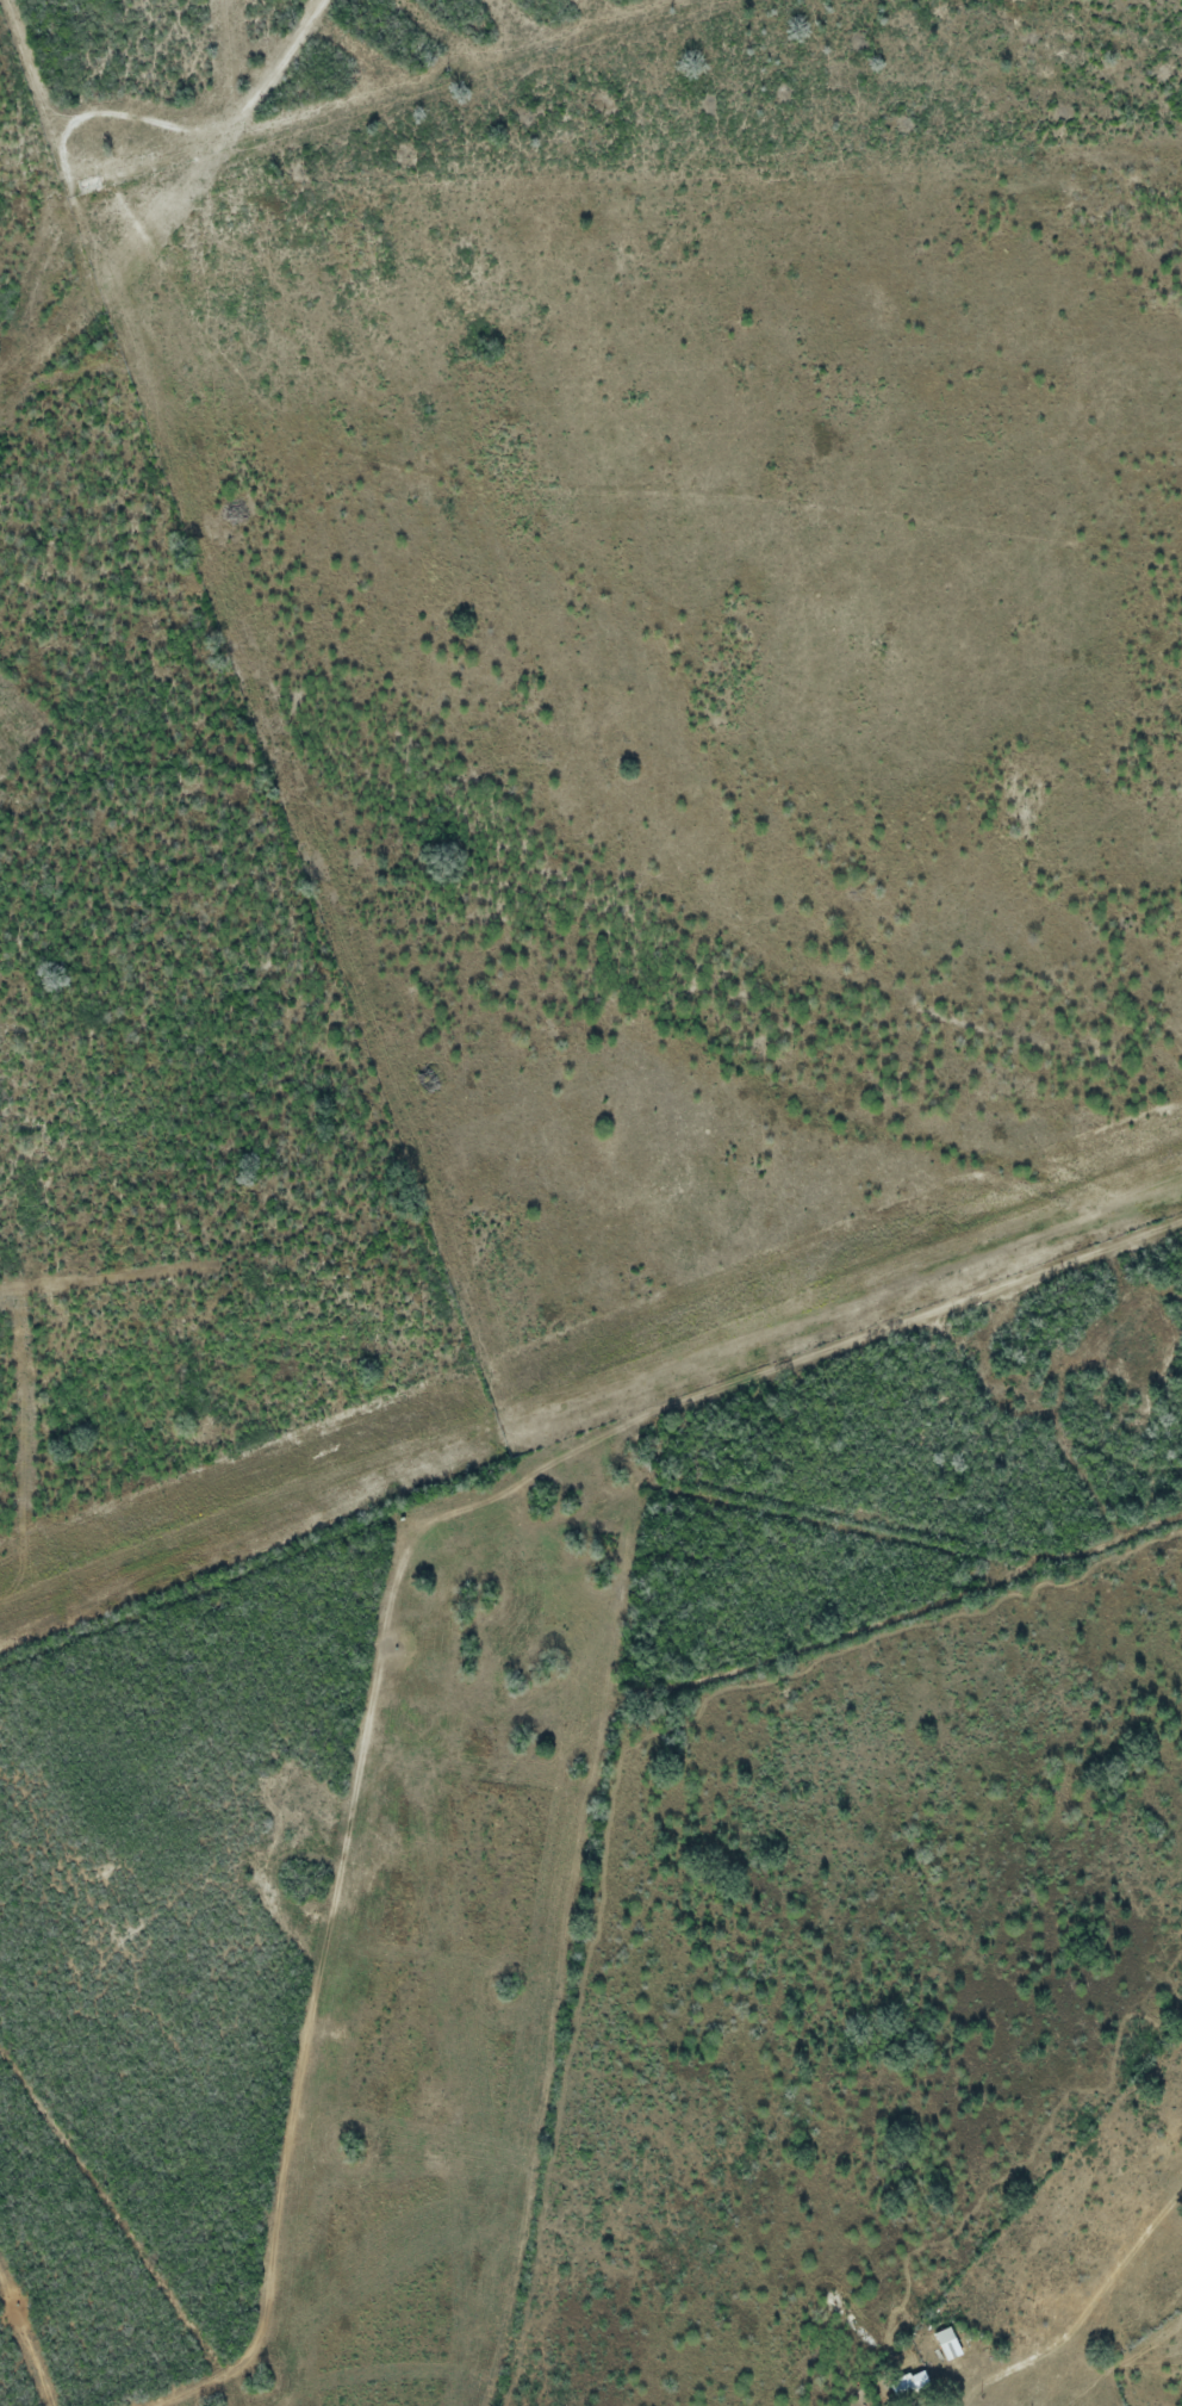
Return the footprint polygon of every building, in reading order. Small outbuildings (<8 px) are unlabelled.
[(934,2333),(941,2348),(956,2341),(948,2326),(934,2333)] [(924,2370),(910,2375),(906,2367),(891,2373),(901,2396),(929,2384),(924,2370)]
